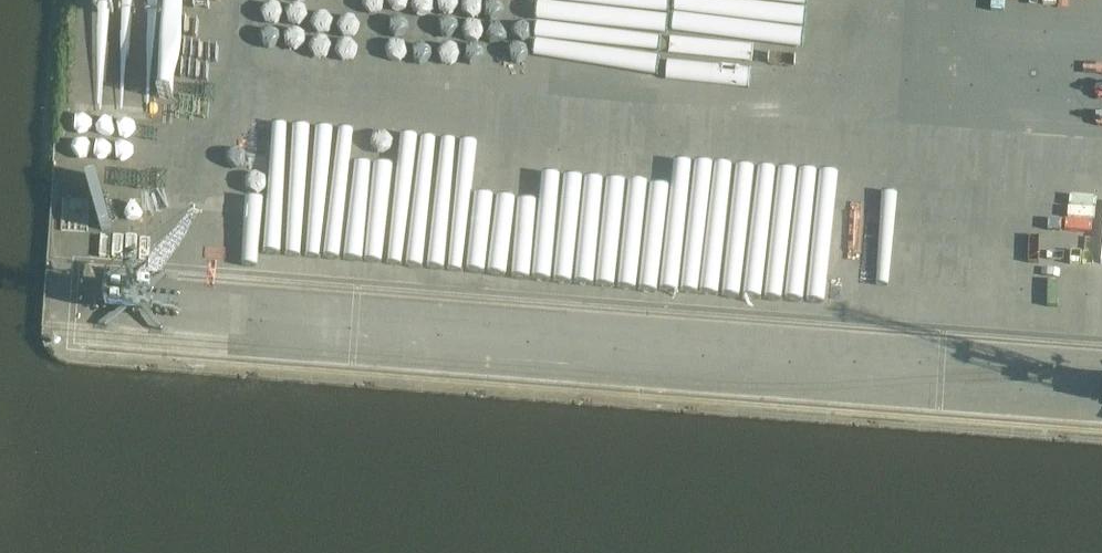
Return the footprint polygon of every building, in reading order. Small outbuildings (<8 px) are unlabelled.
[(198,39),(101,34),(96,134),(192,139),(198,39)] [(91,145),(85,257),(153,260),(159,149),(91,145)]
